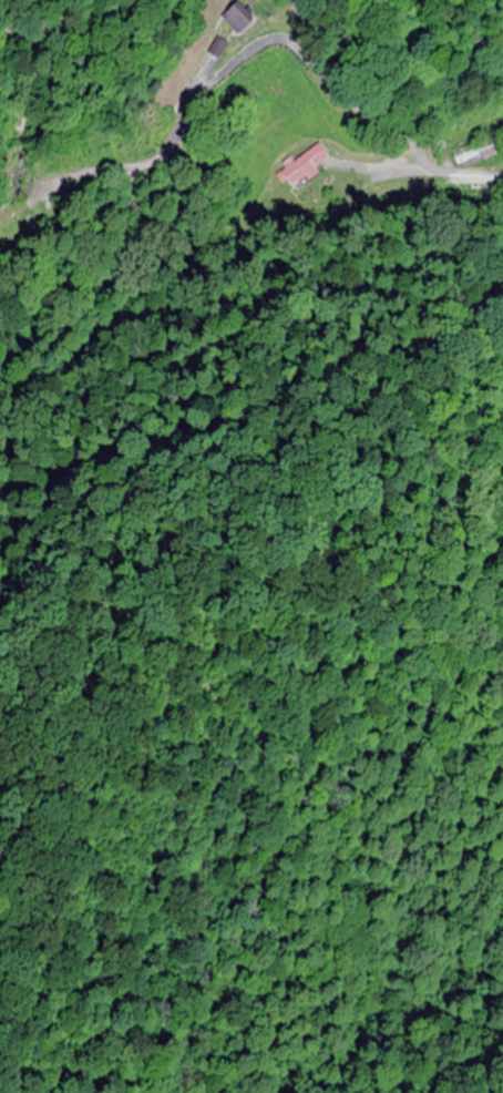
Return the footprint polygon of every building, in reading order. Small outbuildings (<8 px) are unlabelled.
[(218,18),(235,35),(250,20),(233,3),(218,18)] [(454,158),(459,171),(495,156),(489,143),(454,158)] [(313,169),(326,159),(316,145),(276,175),(290,193),(316,174),(313,169)]
